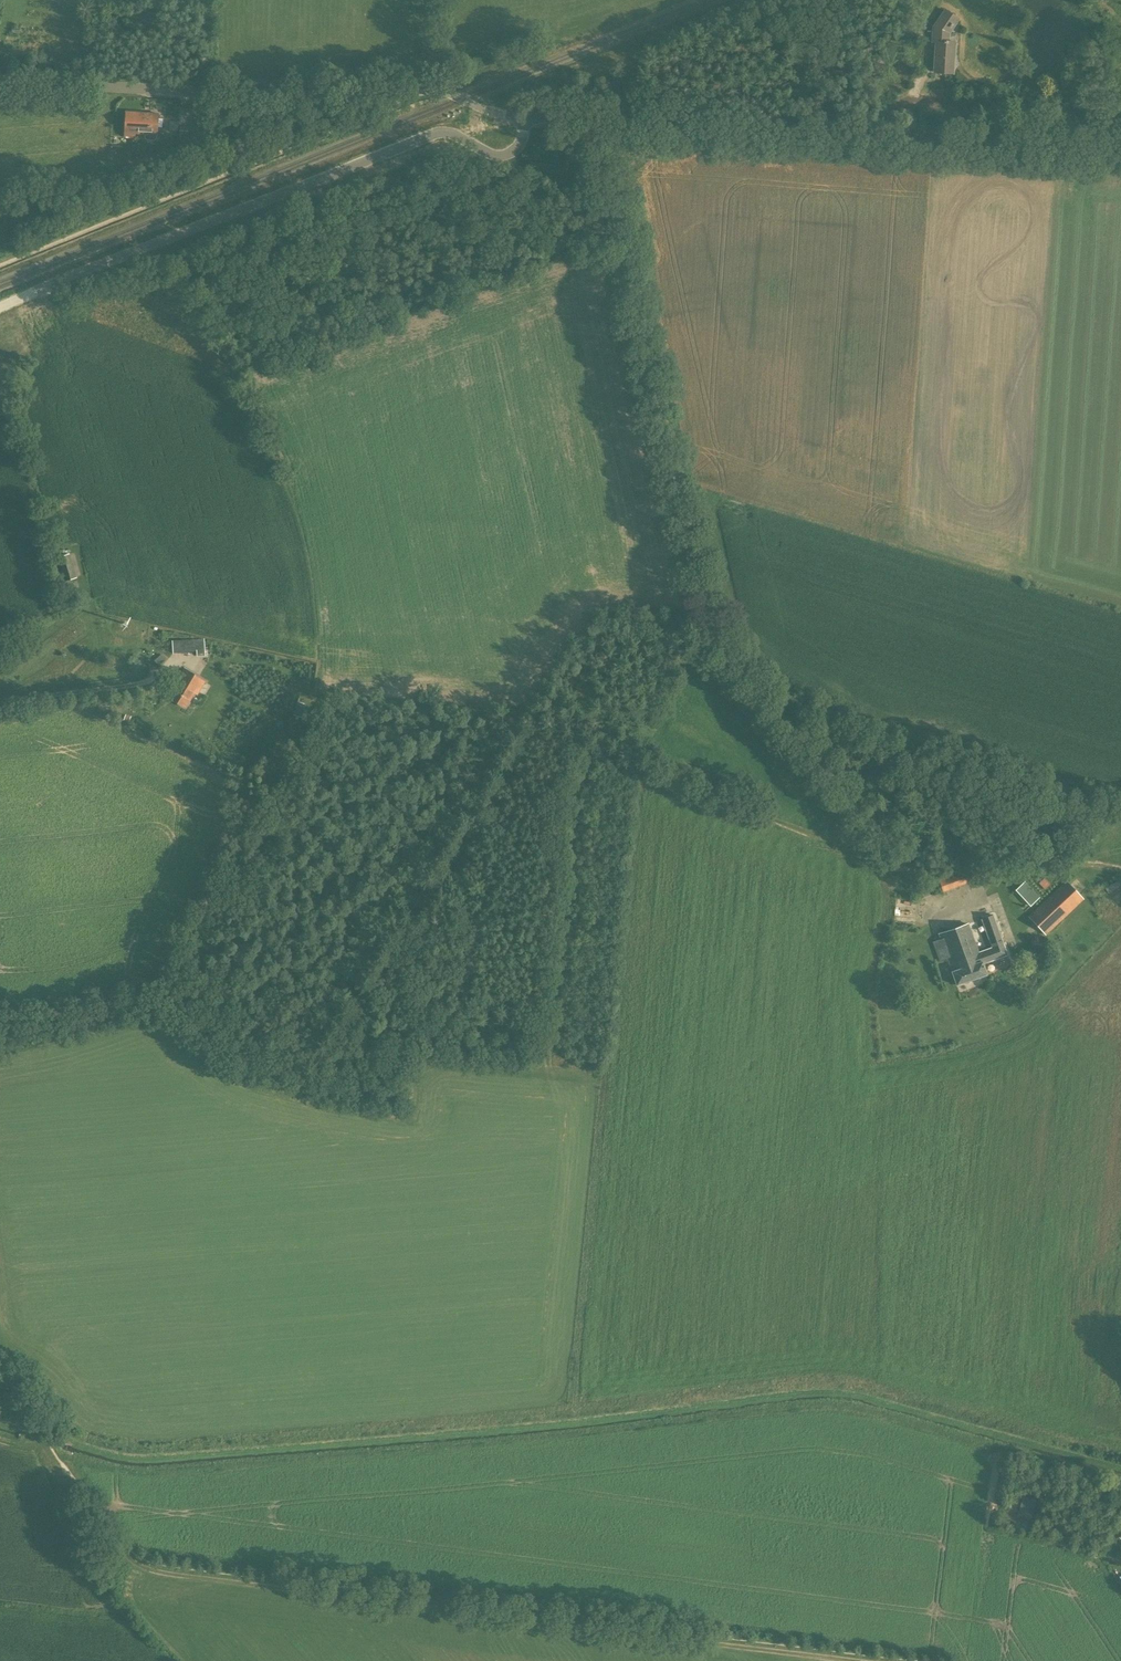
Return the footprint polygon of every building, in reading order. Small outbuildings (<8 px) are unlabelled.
[(934,73),(952,74),(954,43),(949,43),(950,33),(959,20),(945,10),(933,28),(932,42),(936,42),(934,73)] [(180,108),(179,124),(198,125),(199,109),(180,108)] [(147,134),(148,114),(126,113),(124,136),(135,137),(135,134),(145,134),(147,134)] [(145,134),(145,138),(147,140),(154,141),(157,139),(157,135),(158,127),(162,127),(163,118),(159,118),(159,115),(148,114),(147,134),(145,134)] [(180,125),(179,136),(197,137),(197,135),(207,136),(207,127),(180,125)] [(76,576),(69,553),(57,557),(64,580),(76,576)] [(173,655),(197,653),(196,642),(172,644),(173,655)] [(196,695),(204,682),(183,669),(176,681),(178,683),(170,698),(186,707),(194,693),(196,695)] [(943,892),(987,875),(981,859),(937,875),(943,892)] [(1040,883),(1046,889),(1050,884),(1045,879),(1040,883)] [(1030,906),(1039,898),(1024,881),(1015,890),(1030,906)] [(1046,935),(1083,900),(1064,882),(1028,916),(1046,935)] [(983,964),(1006,955),(992,915),(981,919),(991,948),(978,952),(968,924),(938,934),(951,971),(956,985),(987,975),(983,964)] [(1030,1521),(1036,1499),(1023,1496),(1017,1517),(1030,1521)]
